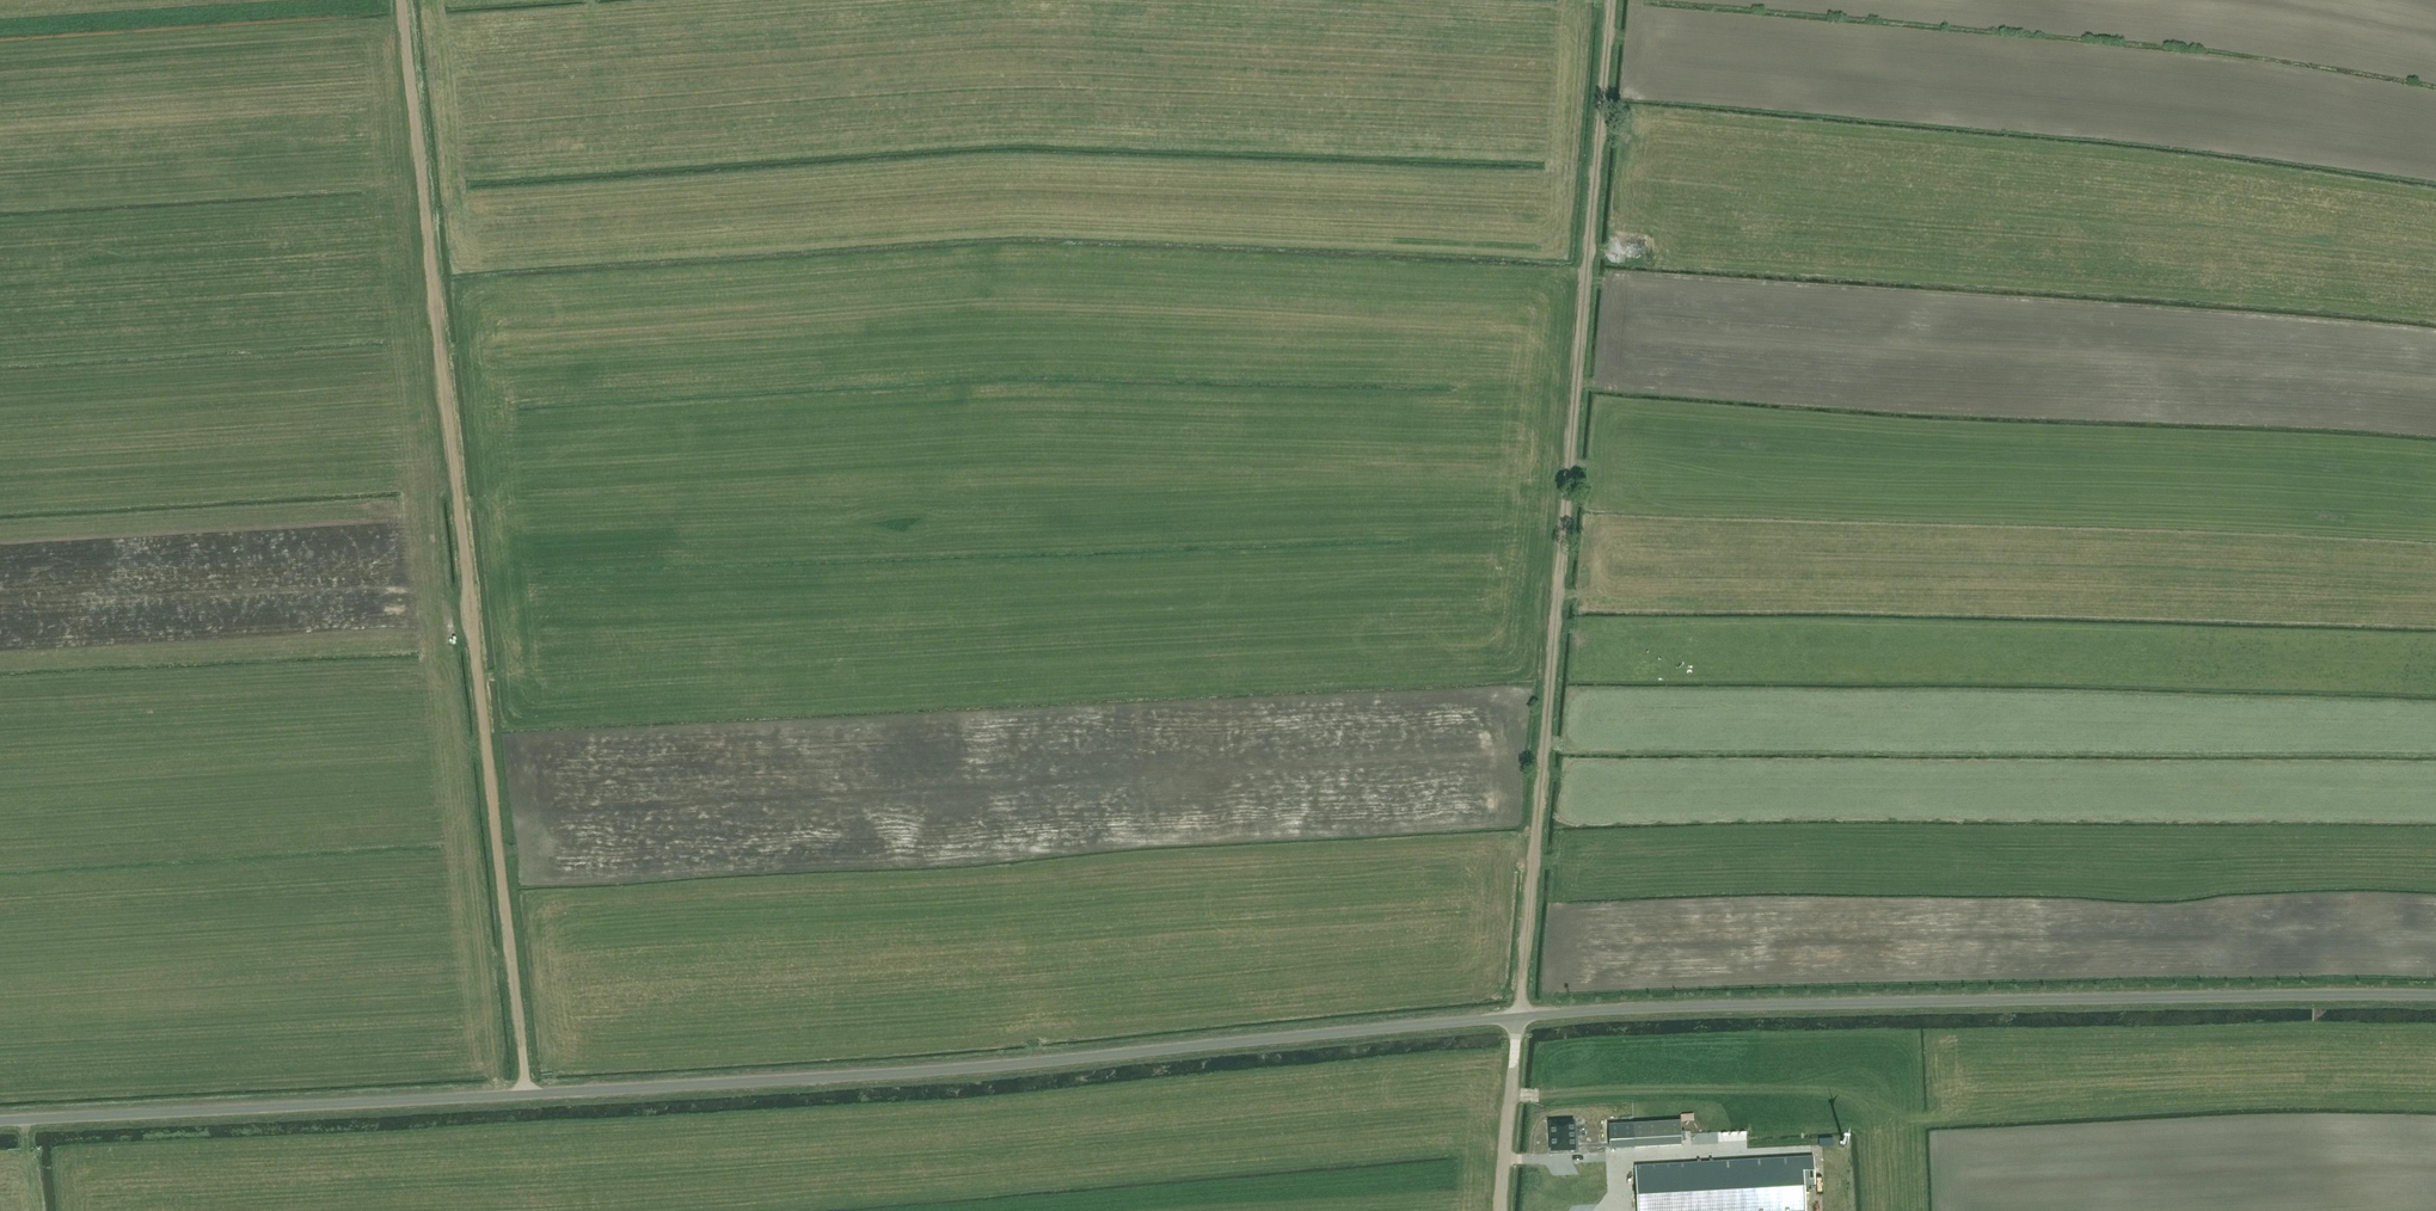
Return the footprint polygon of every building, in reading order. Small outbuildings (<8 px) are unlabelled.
[(1670,1146),(1669,1122),(1632,1124),(1634,1148),(1670,1146)] [(1681,1122),(1669,1122),(1670,1146),(1682,1145),(1681,1122)] [(1804,1186),(1815,1185),(1814,1158),(1636,1167),(1638,1210),(1805,1210),(1804,1186)]
